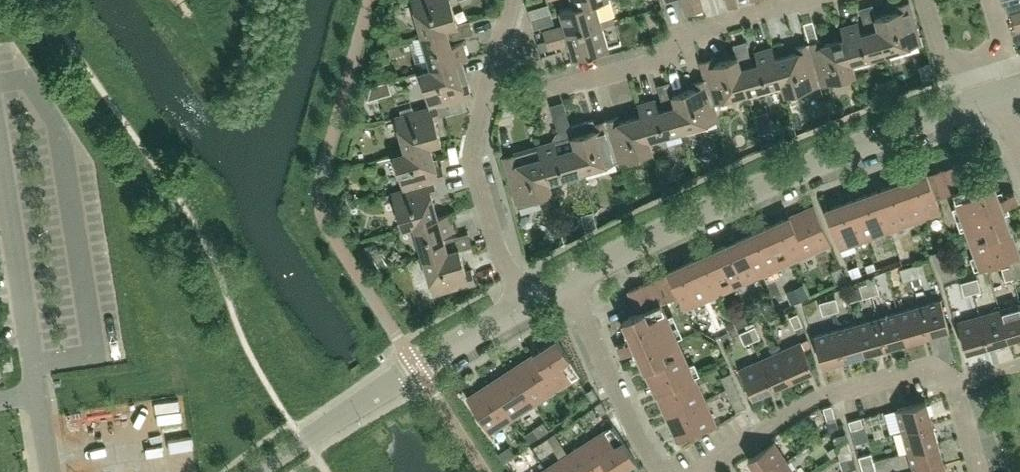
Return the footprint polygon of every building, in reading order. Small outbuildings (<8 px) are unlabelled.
[(457,24),(451,2),(457,0),(412,0),(421,35),(458,24),(457,24)] [(691,0),(682,0),(686,14),(695,12),(691,0)] [(695,12),(703,9),(701,0),(691,0),(695,12)] [(543,31),(546,40),(602,24),(595,2),(595,1),(574,7),(574,6),(560,9),(564,25),(543,31)] [(921,43),(909,1),(896,5),(898,10),(876,17),(875,17),(886,53),(921,43)] [(886,53),(875,17),(876,17),(872,4),(860,8),(867,32),(861,34),(858,22),(840,27),(844,39),(844,38),(851,63),(852,63),(886,53)] [(1011,13),(1013,22),(1019,20),(1019,10),(1011,13)] [(468,59),(463,42),(451,45),(449,40),(473,33),(470,20),(457,24),(458,24),(421,35),(431,69),(456,62),(456,63),(468,59)] [(602,24),(546,40),(548,48),(569,42),(574,58),(608,48),(603,28),(602,24)] [(844,38),(844,39),(822,45),(820,39),(808,43),(820,85),(855,74),(852,63),(851,63),(844,38)] [(546,40),(538,42),(541,51),(548,48),(546,40)] [(782,83),(775,58),(776,58),(772,47),(755,52),(758,63),(753,65),(746,41),(733,45),(736,57),(737,57),(747,93),(781,83),(782,83)] [(397,56),(407,56),(407,67),(412,67),(411,43),(396,44),(397,56)] [(820,85),(808,43),(796,46),(798,52),(776,58),(775,58),(782,83),(781,83),(785,95),(785,94),(820,85)] [(737,57),(736,57),(715,63),(713,57),(700,61),(705,78),(706,78),(708,85),(713,103),(747,93),(737,57)] [(462,85),(456,63),(456,62),(431,69),(420,72),(430,106),(430,107),(437,105),(437,106),(472,96),(468,83),(462,85)] [(718,120),(713,103),(708,85),(706,78),(705,78),(694,82),(695,88),(673,94),(683,130),(718,120)] [(683,130),(673,94),(670,81),(657,85),(664,109),(659,111),(655,99),(638,104),(641,116),(642,115),(649,140),(683,130)] [(441,142),(435,119),(441,117),(437,106),(437,105),(430,107),(430,106),(414,111),(401,115),(395,116),(405,151),(405,152),(430,145),(441,142)] [(412,106),(400,109),(401,115),(414,111),(412,106)] [(642,115),(641,116),(619,122),(617,116),(605,120),(617,162),(652,151),(649,140),(642,115)] [(594,123),(593,119),(570,125),(573,135),(572,135),(583,171),(617,162),(605,120),(594,123)] [(573,135),(570,125),(569,123),(557,126),(559,133),(557,133),(553,139),(554,141),(537,145),(541,157),(548,181),(549,181),(583,171),(572,135),(573,135)] [(770,123),(758,127),(759,133),(772,130),(770,123)] [(514,151),(514,153),(503,156),(516,203),(552,193),(549,181),(548,181),(541,157),(537,145),(537,144),(514,151)] [(436,167),(430,145),(405,152),(405,151),(393,154),(403,189),(421,184),(434,180),(434,181),(446,178),(442,165),(436,167)] [(976,182),(968,160),(927,174),(936,198),(953,192),(953,191),(976,182)] [(638,167),(621,176),(631,195),(648,186),(638,167)] [(936,198),(927,174),(927,173),(901,182),(915,221),(941,212),(936,198)] [(962,217),(1015,197),(1014,192),(999,198),(992,177),(976,182),(953,191),(953,192),(962,217)] [(438,217),(438,216),(432,195),(437,193),(434,181),(434,180),(421,184),(403,189),(392,192),(402,228),(413,225),(413,224),(438,217)] [(915,221),(901,182),(876,191),(890,230),(915,221)] [(890,230),(876,191),(851,200),(865,239),(890,230)] [(1010,227),(1006,215),(1003,207),(1017,202),(1015,197),(962,217),(971,241),(1010,227)] [(865,239),(851,200),(825,209),(839,249),(865,239)] [(831,244),(814,206),(789,217),(806,255),(831,244)] [(443,234),(454,231),(449,213),(438,216),(438,217),(413,224),(413,225),(423,259),(459,248),(460,249),(472,245),(468,233),(444,240),(443,234)] [(806,255),(789,217),(765,228),(782,266),(806,255)] [(1019,253),(1010,227),(971,241),(980,267),(1019,253)] [(782,266),(765,228),(741,238),(758,276),(782,266)] [(758,276),(741,238),(716,249),(733,287),(758,276)] [(466,271),(460,249),(459,248),(423,259),(433,294),(475,282),(472,269),(466,271)] [(733,287),(716,249),(692,260),(709,298),(733,287)] [(943,281),(959,275),(950,251),(934,257),(943,281)] [(709,298),(692,260),(667,271),(668,273),(678,296),(684,309),(709,298)] [(1010,266),(1013,278),(1019,276),(1019,270),(1018,263),(1010,266)] [(916,264),(908,266),(911,279),(919,277),(916,264)] [(903,281),(911,279),(908,266),(900,269),(903,281)] [(1010,266),(1001,268),(1005,281),(1013,278),(1010,266)] [(847,280),(841,267),(831,271),(837,284),(847,280)] [(678,296),(668,273),(628,290),(638,312),(661,302),(661,303),(678,296)] [(866,278),(867,283),(871,295),(879,293),(874,275),(866,278)] [(977,278),(969,280),(973,293),(981,291),(977,278)] [(964,295),(973,293),(969,280),(961,283),(964,295)] [(863,298),(871,295),(867,283),(859,285),(863,298)] [(786,291),(792,304),(809,296),(803,284),(786,291)] [(1018,294),(997,300),(1000,310),(1008,339),(1019,336),(1019,300),(1018,294)] [(836,298),(828,300),(831,312),(839,310),(836,298)] [(949,329),(941,299),(919,306),(928,335),(949,329)] [(822,315),(831,312),(828,300),(819,302),(822,315)] [(618,346),(620,350),(672,327),(661,303),(661,302),(638,312),(623,319),(632,339),(618,346)] [(928,335),(919,306),(898,312),(907,341),(928,335)] [(1008,339),(1000,310),(979,316),(988,345),(1008,339)] [(907,341),(898,312),(877,317),(886,347),(907,341)] [(789,317),(795,329),(802,325),(797,313),(789,317)] [(988,345),(979,316),(957,322),(966,351),(988,345)] [(886,347),(877,317),(856,323),(865,353),(886,347)] [(865,353),(856,323),(836,329),(844,359),(865,353)] [(755,326),(747,329),(752,341),(760,337),(755,326)] [(683,352),(672,327),(620,350),(622,355),(636,349),(645,369),(683,352)] [(745,345),(752,341),(747,329),(739,333),(745,345)] [(844,359),(836,329),(814,336),(823,365),(844,359)] [(580,374),(557,339),(539,351),(562,386),(580,374)] [(814,370),(801,341),(780,351),(793,379),(814,370)] [(562,386),(539,351),(521,363),(544,398),(562,386)] [(793,379),(780,351),(760,359),(773,388),(793,379)] [(15,367),(13,352),(1,354),(2,357),(4,369),(15,367)] [(694,376),(688,363),(683,352),(645,369),(656,393),(694,376)] [(773,388),(760,359),(740,369),(752,397),(773,388)] [(544,398),(521,363),(503,374),(526,409),(544,398)] [(721,377),(736,411),(745,407),(730,373),(721,377)] [(526,409),(503,374),(485,386),(508,421),(526,409)] [(705,400),(702,394),(694,376),(656,393),(667,417),(705,400)] [(508,421),(485,386),(467,398),(490,433),(508,421)] [(586,392),(592,400),(598,397),(592,388),(586,392)] [(716,425),(705,400),(667,417),(678,442),(716,425)] [(932,422),(926,401),(896,409),(902,431),(932,422)] [(595,406),(601,414),(607,410),(601,402),(595,406)] [(838,426),(831,405),(823,408),(831,431),(838,426)] [(558,434),(564,444),(599,423),(593,413),(558,434)] [(861,418),(849,421),(851,429),(863,426),(861,418)] [(542,421),(532,428),(538,437),(548,430),(542,421)] [(938,443),(932,422),(902,431),(908,451),(938,443)] [(636,460),(613,425),(595,437),(617,471),(636,460)] [(863,426),(851,429),(855,444),(870,440),(866,425),(863,426)] [(532,428),(523,434),(529,443),(538,437),(532,428)] [(595,437),(577,449),(592,471),(617,471),(595,437)] [(835,444),(838,452),(850,449),(848,441),(835,444)] [(774,442),(748,458),(757,471),(768,471),(786,460),(774,442)] [(938,443),(908,451),(914,471),(915,471),(944,464),(938,443)] [(502,452),(499,454),(504,461),(507,459),(513,455),(508,447),(502,452)] [(577,449),(559,460),(567,471),(592,471),(577,449)] [(853,457),(850,449),(838,452),(840,460),(853,457)] [(859,457),(861,465),(874,462),(871,454),(859,457)] [(559,460),(541,471),(567,471),(559,460)] [(786,460),(768,471),(794,471),(786,460)] [(874,462),(861,465),(863,471),(869,471),(876,470),(874,462)] [(944,464),(915,471),(946,471),(944,464)]
